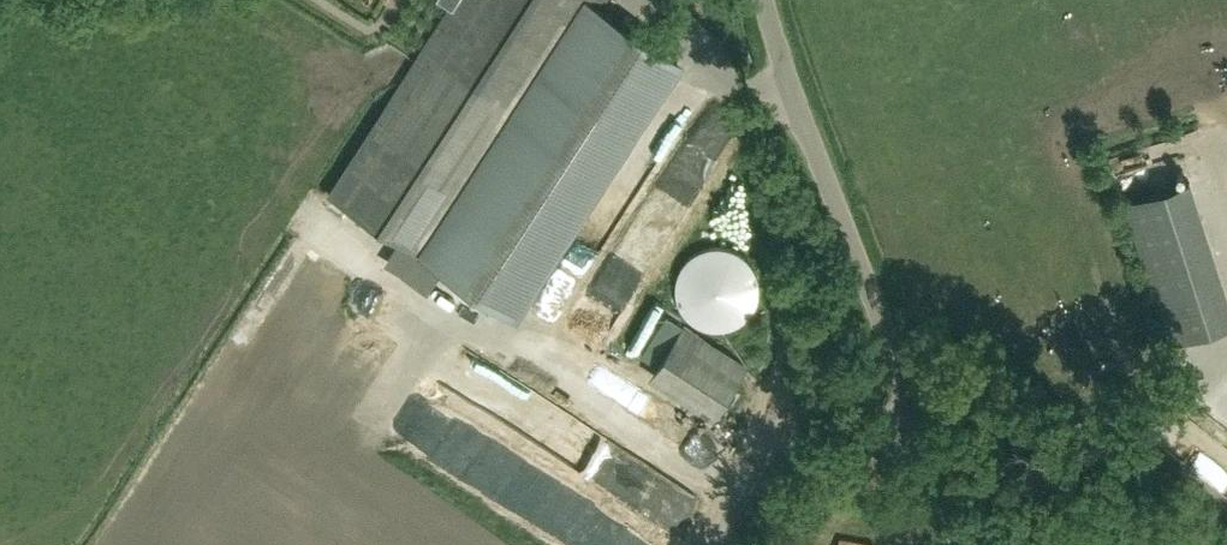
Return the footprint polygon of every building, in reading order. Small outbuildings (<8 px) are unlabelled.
[(284,269),(385,334),(431,262),(511,314),(678,58),(599,7),(603,0),(456,0),(284,269)] [(698,171),(715,140),(690,127),(673,158),(698,171)] [(1123,201),(1169,343),(1226,325),(1226,300),(1189,181),(1123,201)] [(642,373),(709,413),(746,351),(725,339),(769,266),(703,227),(662,295),(681,307),(642,373)] [(459,360),(475,369),(464,388),(549,436),(568,404),(466,347),(459,360)] [(696,470),(711,443),(553,355),(538,382),(696,470)] [(419,393),(400,425),(500,483),(518,452),(419,393)] [(612,487),(632,455),(605,438),(585,470),(612,487)] [(684,522),(701,488),(635,454),(618,488),(684,522)] [(582,544),(648,544),(572,495),(552,526),(582,544)] [(877,534),(839,528),(836,544),(875,544),(877,534)]
